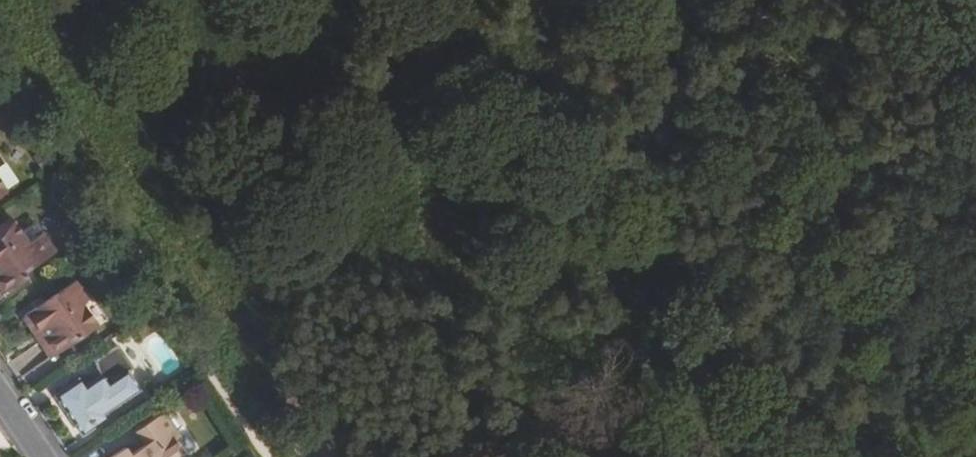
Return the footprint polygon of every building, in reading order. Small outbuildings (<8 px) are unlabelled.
[(30,265),(63,242),(51,226),(43,232),(32,214),(12,228),(17,234),(1,245),(0,244),(0,292),(24,276),(21,272),(19,268),(28,261),(30,265)] [(21,272),(30,265),(28,261),(19,268),(21,272)] [(41,330),(56,351),(95,324),(79,302),(85,298),(72,279),(41,301),(44,305),(38,310),(35,305),(21,314),(35,334),(41,330)] [(41,301),(35,305),(38,310),(44,305),(41,301)] [(50,356),(56,351),(41,330),(35,334),(50,356)] [(111,402),(114,407),(144,386),(132,368),(137,364),(120,342),(100,355),(101,372),(87,382),(83,375),(57,394),(83,432),(109,413),(107,411),(104,407),(111,402)] [(107,411),(114,407),(111,402),(104,407),(107,411)] [(185,454),(174,437),(179,433),(163,410),(141,425),(145,441),(129,451),(124,444),(105,456),(180,456),(185,454)]
